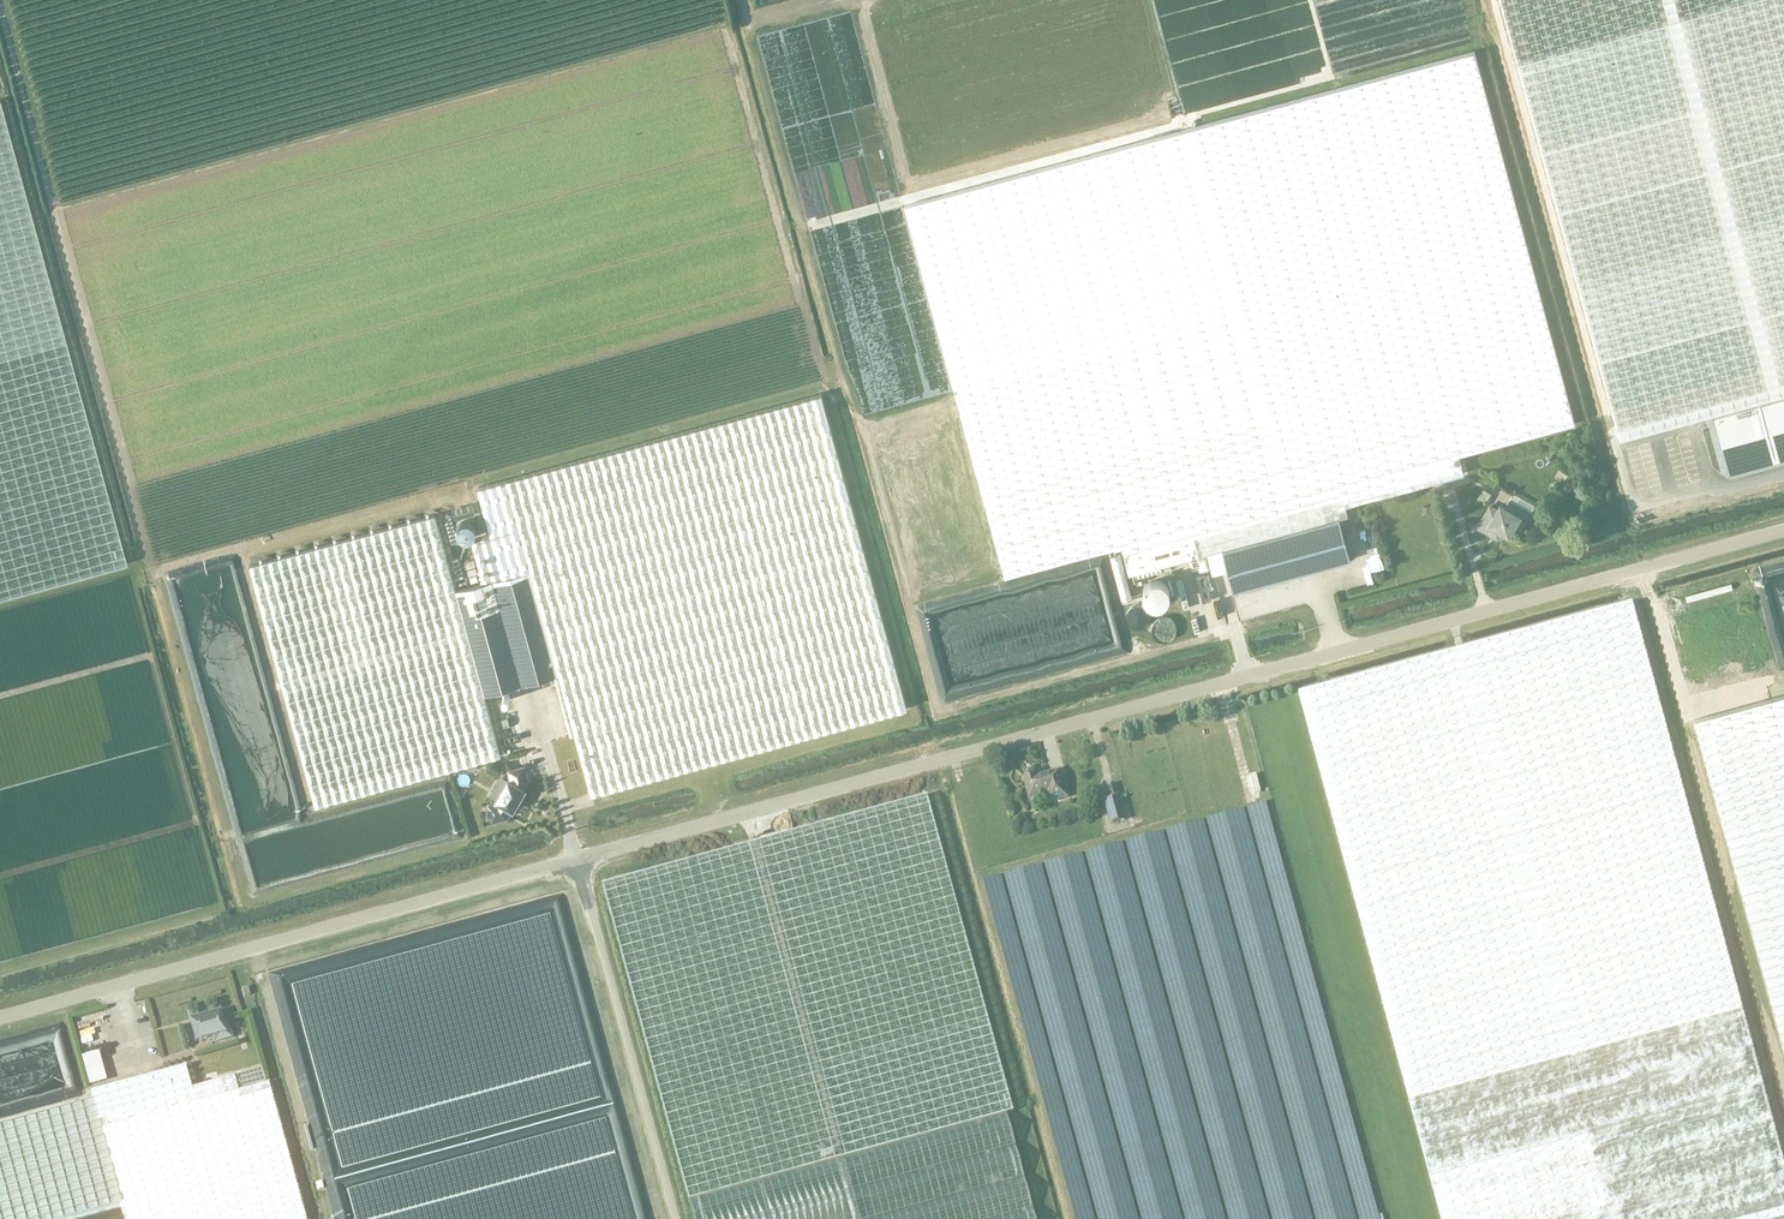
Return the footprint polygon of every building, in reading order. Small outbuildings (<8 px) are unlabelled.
[(1620,438),(1713,413),(1783,394),(1783,0),(1500,0),(1620,438)] [(905,206),(1005,577),(1121,546),(1129,574),(1222,549),(1233,592),(1350,560),(1343,534),(1352,531),(1348,515),(1347,515),(1345,506),(1464,473),(1458,455),(1574,423),(1473,51),(905,206)] [(127,564),(0,100),(0,599),(127,564)] [(315,807),(501,756),(484,695),(558,675),(591,795),(907,708),(821,394),(477,488),(502,578),(455,590),(435,515),(249,566),(315,807)] [(1713,413),(1729,472),(1783,457),(1783,394),(1713,413)] [(1490,506),(1477,528),(1497,539),(1501,532),(1508,536),(1512,529),(1519,533),(1530,513),(1509,501),(1505,508),(1500,505),(1497,510),(1490,506)] [(458,526),(458,530),(458,531),(459,534),(461,537),(465,539),(468,539),(472,538),(474,535),(476,533),(476,529),(475,526),(473,523),(470,521),(467,520),(463,521),(460,523),(458,526)] [(1113,572),(1121,571),(1119,550),(1111,550),(1113,572)] [(464,560),(465,569),(474,569),(473,559),(464,560)] [(1204,574),(1196,577),(1203,602),(1211,600),(1204,574)] [(1153,583),(1149,584),(1146,587),(1143,591),(1142,595),(1143,600),(1145,604),(1148,607),(1151,609),(1156,610),(1160,609),(1164,607),(1167,604),(1169,600),(1169,595),(1168,591),(1166,587),(1162,584),(1158,583),(1153,583)] [(1631,603),(1299,693),(1441,1218),(1783,1218),(1783,1167),(1631,603)] [(1692,721),(1722,832),(1783,1058),(1783,696),(1692,721)] [(525,762),(527,776),(536,775),(534,760),(525,762)] [(523,789),(528,780),(524,766),(508,771),(510,778),(509,780),(508,780),(496,801),(497,801),(496,804),(489,806),(493,821),(507,818),(512,809),(513,810),(516,804),(520,803),(522,799),(521,796),(525,789),(523,789)] [(1025,776),(1024,778),(1024,780),(1029,796),(1037,794),(1040,795),(1049,793),(1051,801),(1067,796),(1060,770),(1035,777),(1034,775),(1033,773),(1030,773),(1028,773),(1026,774),(1025,776)] [(1256,775),(1250,776),(1254,794),(1260,792),(1256,775)] [(689,1201),(1007,1114),(1013,1112),(927,796),(603,885),(689,1201)] [(1107,800),(1113,822),(1125,819),(1119,797),(1107,800)] [(241,989),(243,997),(249,995),(247,987),(241,989)] [(219,1014),(190,1022),(195,1042),(214,1037),(215,1042),(231,1037),(227,1022),(222,1023),(219,1014)] [(79,1039),(81,1047),(88,1045),(86,1037),(79,1039)] [(191,1088),(185,1066),(90,1092),(92,1099),(0,1125),(0,1218),(66,1218),(121,1204),(125,1218),(305,1218),(268,1083),(238,1091),(234,1076),(191,1088)] [(689,1201),(694,1218),(1035,1218),(1007,1114),(689,1201)]
